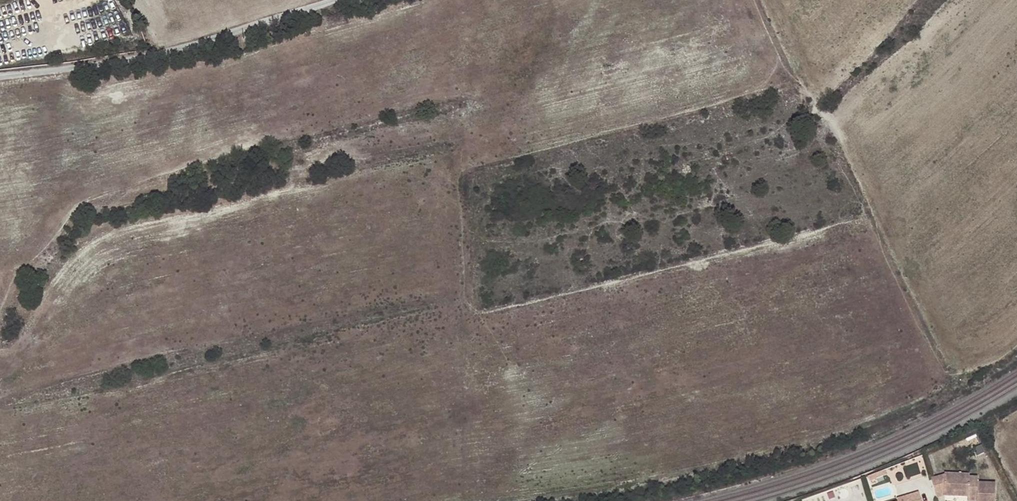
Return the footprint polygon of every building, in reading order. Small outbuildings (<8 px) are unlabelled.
[(884,471),(870,477),(872,481),(886,475),(884,471)] [(937,478),(931,479),(936,498),(944,495),(954,495),(956,490),(968,490),(967,496),(977,496),(977,482),(978,477),(969,476),(968,474),(949,475),(942,476),(944,480),(939,482),(937,478)] [(977,482),(977,496),(977,500),(995,500),(995,482),(977,482)]
